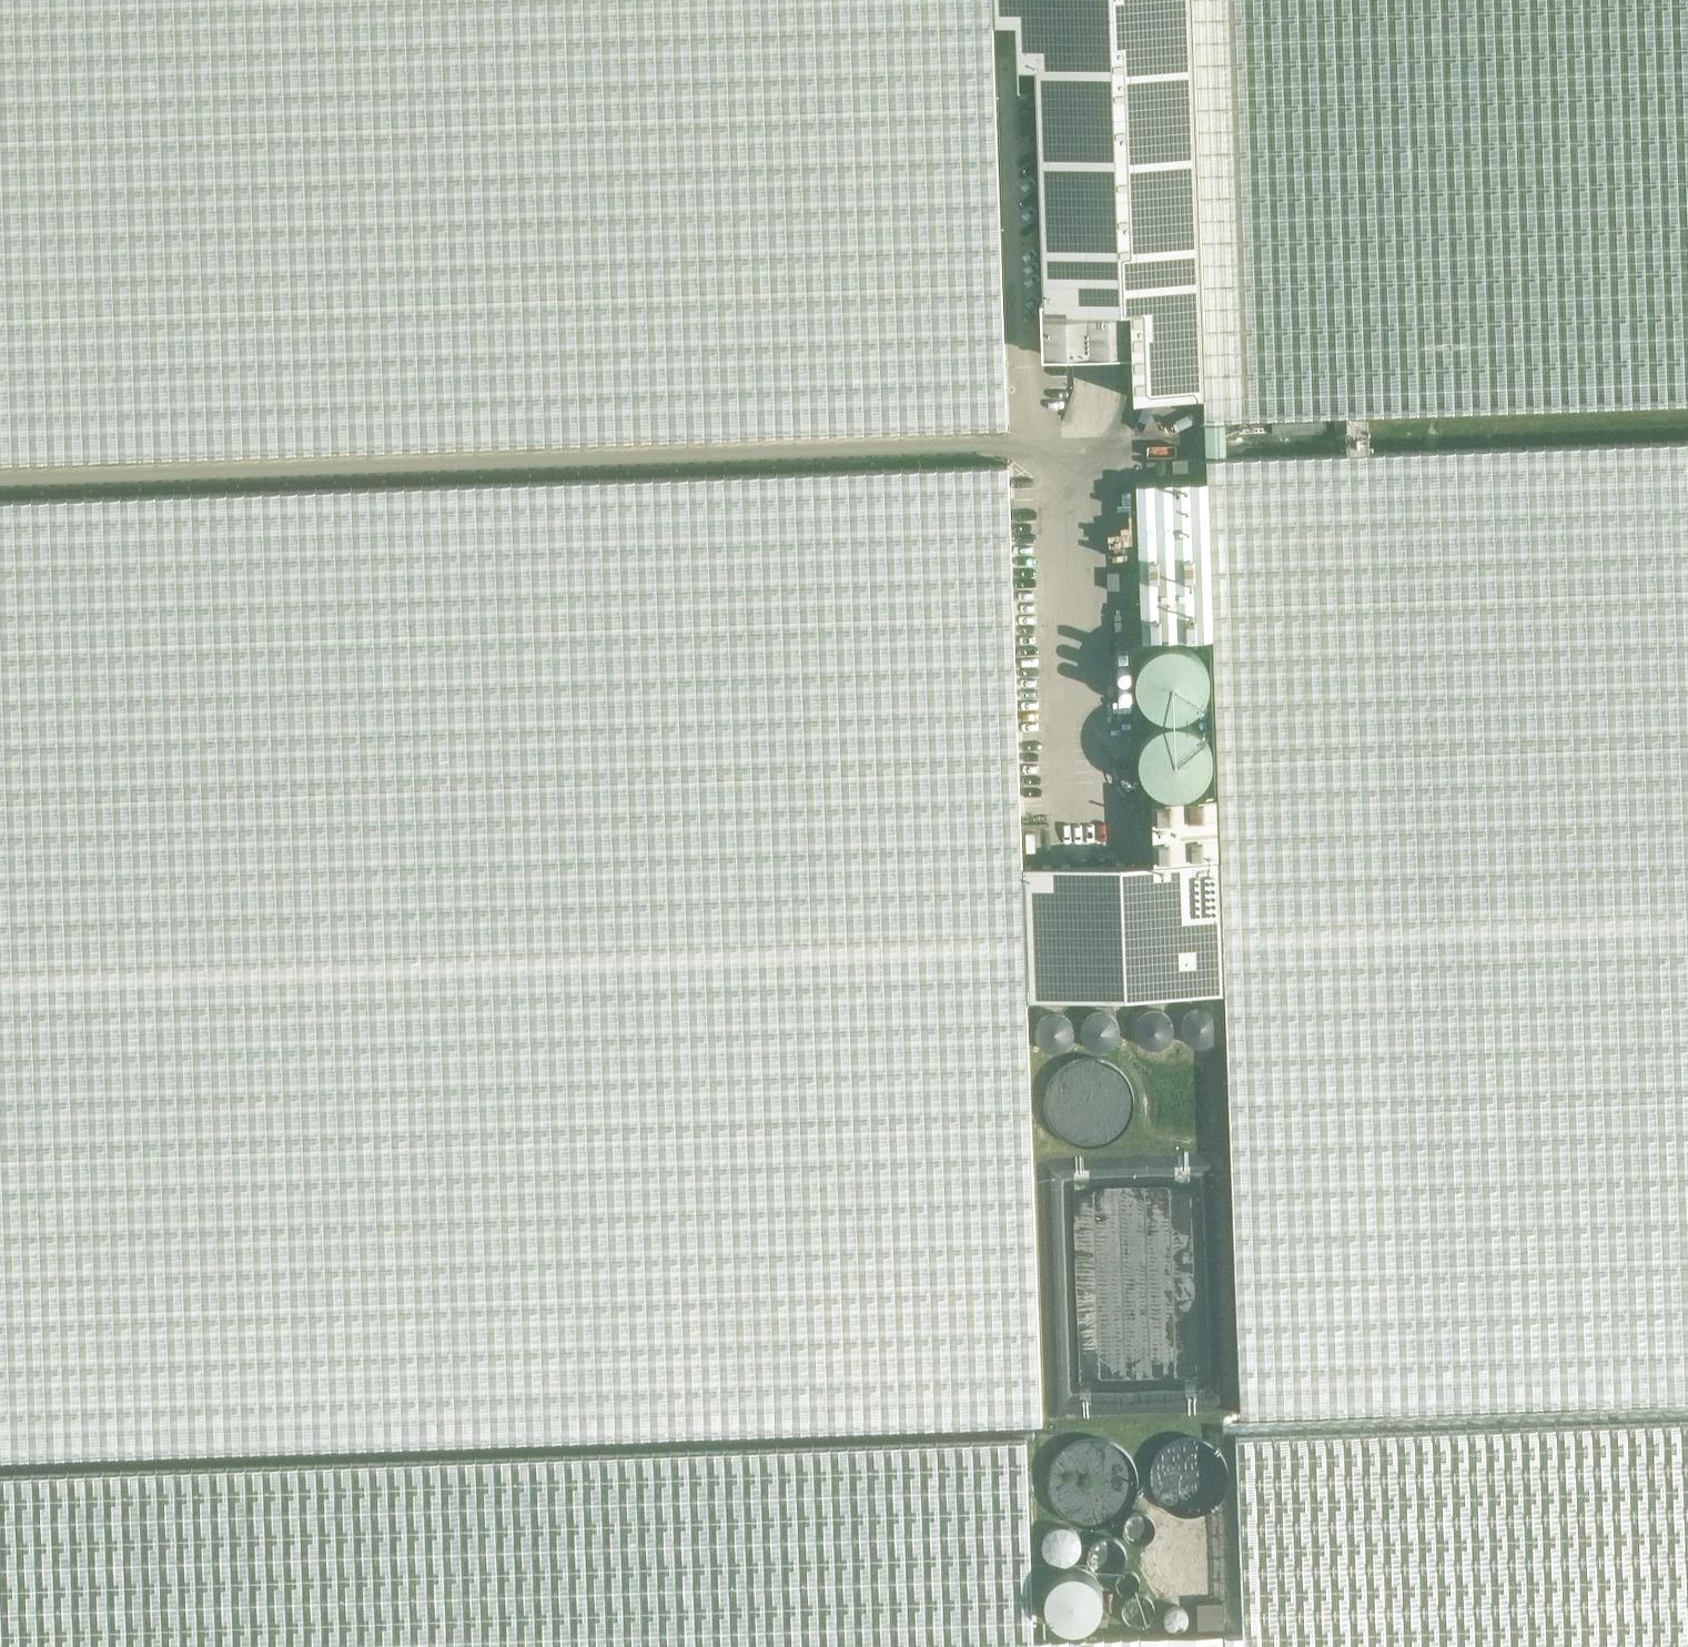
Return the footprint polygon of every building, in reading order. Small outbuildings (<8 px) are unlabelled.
[(994,25),(1016,24),(1018,69),(1037,68),(1045,313),(1132,310),(1135,398),(1203,395),(1204,418),(1687,401),(1687,0),(0,0),(0,460),(1008,425),(994,25)] [(1028,1000),(1226,993),(1241,1414),(1687,1398),(1687,441),(1245,456),(1244,419),(1206,420),(1208,480),(1137,483),(1143,640),(1214,638),(1219,797),(1153,799),(1155,860),(1023,865),(1009,465),(0,500),(0,1457),(1043,1420),(1028,1000)] [(1181,645),(1174,643),(1164,645),(1156,648),(1150,652),(1145,657),(1141,663),(1138,670),(1137,677),(1138,689),(1143,701),(1149,707),(1156,713),(1165,716),(1174,718),(1181,717),(1189,714),(1196,710),(1204,703),(1210,694),(1211,684),(1210,671),(1207,662),(1200,653),(1191,648),(1181,645)] [(1189,723),(1178,721),(1170,721),(1165,723),(1158,727),(1152,731),(1145,739),(1141,748),(1140,759),(1143,772),(1149,783),(1156,789),(1166,794),(1176,795),(1186,794),(1197,789),(1205,783),(1211,773),(1215,762),(1214,751),(1210,738),(1202,730),(1189,723)] [(1220,1030),(1221,1027),(1220,1023),(1219,1020),(1218,1017),(1216,1014),(1214,1012),(1211,1010),(1208,1008),(1205,1008),(1201,1007),(1198,1008),(1195,1008),(1192,1010),(1189,1012),(1187,1014),(1185,1017),(1183,1020),(1182,1023),(1182,1026),(1182,1030),(1183,1033),(1185,1036),(1187,1039),(1189,1041),(1192,1043),(1195,1045),(1198,1046),(1201,1046),(1205,1046),(1208,1045),(1211,1043),(1214,1041),(1216,1039),(1218,1036),(1219,1033),(1220,1030)] [(1174,1032),(1175,1029),(1174,1025),(1174,1022),(1172,1019),(1170,1016),(1168,1014),(1165,1012),(1162,1010),(1159,1009),(1155,1009),(1152,1009),(1149,1010),(1146,1012),(1143,1014),(1141,1016),(1139,1019),(1137,1022),(1136,1025),(1136,1028),(1136,1032),(1137,1035),(1139,1038),(1141,1041),(1143,1043),(1146,1045),(1149,1047),(1152,1048),(1155,1048),(1159,1048),(1162,1047),(1165,1045),(1168,1043),(1170,1041),(1172,1038),(1174,1035),(1174,1032)] [(1104,1011),(1101,1011),(1098,1011),(1094,1012),(1091,1013),(1089,1015),(1086,1018),(1084,1021),(1083,1024),(1082,1027),(1082,1030),(1082,1034),(1083,1037),(1084,1040),(1086,1043),(1089,1045),(1091,1047),(1094,1048),(1098,1049),(1101,1050),(1104,1049),(1108,1048),(1111,1047),(1113,1045),(1116,1043),(1118,1040),(1119,1037),(1120,1034),(1120,1030),(1120,1027),(1119,1024),(1118,1021),(1116,1018),(1113,1015),(1111,1013),(1108,1012),(1104,1011)] [(1059,1013),(1055,1012),(1052,1013),(1049,1014),(1046,1015),(1043,1017),(1040,1019),(1039,1022),(1037,1025),(1036,1028),(1036,1032),(1036,1035),(1037,1038),(1039,1041),(1040,1044),(1043,1047),(1046,1049),(1049,1050),(1052,1051),(1055,1051),(1059,1051),(1062,1050),(1065,1049),(1068,1047),(1070,1044),(1072,1041),(1074,1038),(1074,1035),(1075,1032),(1074,1028),(1074,1025),(1072,1022),(1070,1019),(1068,1017),(1065,1015),(1062,1014),(1059,1013)] [(1235,1436),(1242,1636),(1140,1635),(1035,1639),(1027,1436),(0,1474),(0,1646),(1687,1646),(1687,1420),(1235,1436)] [(1152,1514),(1173,1522),(1177,1511),(1155,1504),(1152,1514)] [(1117,1602),(1114,1597),(1124,1591),(1105,1559),(1079,1574),(1101,1612),(1117,1602)]
